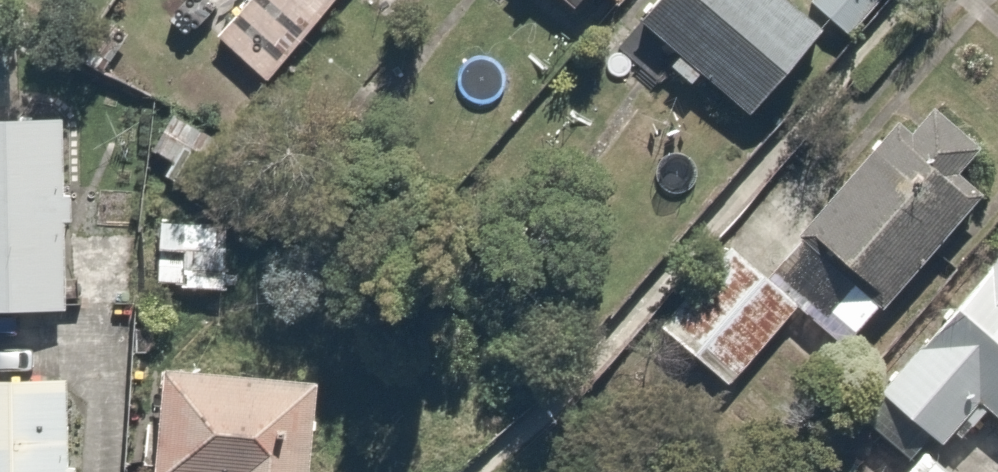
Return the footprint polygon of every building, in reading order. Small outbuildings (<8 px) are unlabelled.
[(214,33),(269,84),(348,0),(246,0),(214,33)] [(575,13),(587,0),(561,0),(575,13)] [(753,114),(825,28),(792,0),(660,0),(642,20),(683,55),(674,66),(694,83),(703,72),(753,114)] [(851,36),(882,0),(810,0),(851,36)] [(72,320),(75,123),(0,122),(0,319),(72,320)] [(986,204),(906,136),(776,288),(805,312),(856,356),(986,204)] [(236,225),(161,223),(158,291),(234,294),(236,225)] [(805,312),(725,244),(653,328),(733,396),(805,312)] [(879,395),(952,459),(992,412),(997,417),(997,257),(879,395)] [(165,369),(156,471),(310,471),(318,383),(165,369)] [(0,382),(0,471),(92,471),(92,382),(0,382)] [(942,460),(932,471),(955,471),(942,460)]
